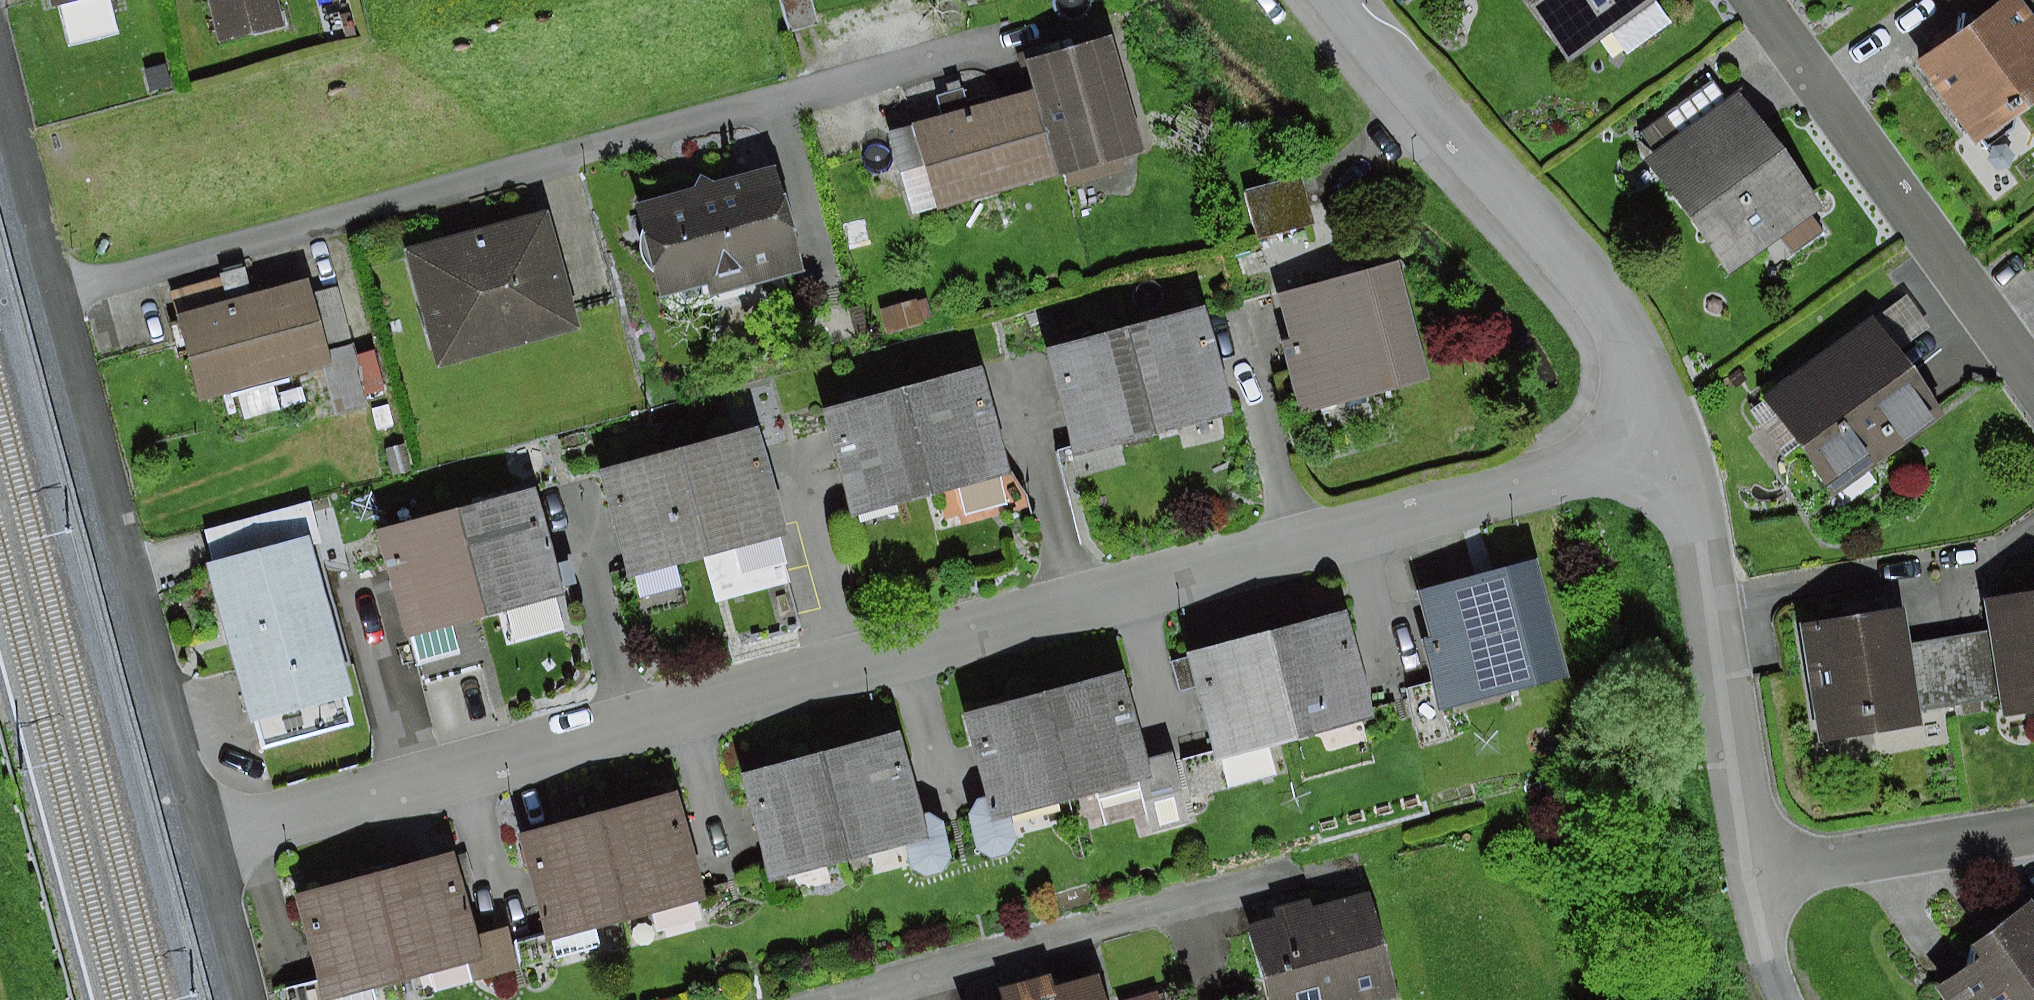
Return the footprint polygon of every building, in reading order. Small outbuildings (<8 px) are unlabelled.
[(55,6),(59,5),(68,46),(118,34),(110,0),(53,0),(55,6)] [(221,39),(282,24),(276,0),(211,0),(221,39)] [(789,32),(817,25),(811,0),(781,0),(789,32)] [(1570,61),(1653,0),(1525,0),(1570,61)] [(1922,62),(1982,141),(2033,101),(2033,14),(2024,0),(2003,0),(1969,25),(1922,62)] [(1969,25),(2003,0),(1950,0),(1969,25)] [(1034,88),(1059,173),(1143,148),(1110,35),(1025,60),(1034,88)] [(166,64),(145,70),(151,90),(172,84),(166,64)] [(1640,132),(1656,155),(1728,102),(1712,80),(1640,132)] [(886,131),(911,216),(1059,173),(1034,88),(970,107),(964,87),(938,95),(944,114),(886,131)] [(1656,155),(1648,161),(1729,272),(1779,235),(1792,251),(1823,229),(1811,212),(1821,205),(1740,94),(1728,102),(1656,155)] [(634,204),(659,297),(707,284),(710,296),(805,272),(777,166),(713,183),(701,176),(695,188),(634,204)] [(1246,191),(1257,237),(1311,224),(1300,177),(1246,191)] [(412,250),(444,361),(579,322),(547,211),(412,250)] [(1282,340),(1301,411),(1429,378),(1398,262),(1279,294),(1291,338),(1282,340)] [(172,294),(202,400),(237,391),(245,421),(284,410),(276,383),(332,367),(311,294),(307,280),(252,295),(246,273),(172,294)] [(337,288),(311,294),(332,367),(342,412),(367,406),(337,288)] [(1874,320),(1896,350),(1929,325),(1906,296),(1874,320)] [(916,299),(880,310),(888,334),(933,320),(926,298),(916,301),(916,299)] [(1129,329),(1157,434),(1234,413),(1206,309),(1129,329)] [(1871,317),(1765,394),(1836,491),(1942,413),(1896,350),(1874,320),(1871,317)] [(1157,434),(1129,329),(1048,351),(1076,456),(1157,434)] [(903,388),(930,495),(957,488),(965,517),(1007,506),(999,475),(1009,473),(981,368),(903,388)] [(1740,368),(1729,376),(1736,386),(1747,378),(1740,368)] [(930,495),(903,388),(825,408),(853,515),(930,495)] [(681,447),(709,553),(735,546),(742,573),(785,562),(777,534),(785,532),(758,428),(681,447)] [(406,445),(384,450),(390,476),(412,471),(406,445)] [(709,553),(681,447),(601,469),(629,575),(709,553)] [(460,509),(487,612),(564,593),(536,488),(460,509)] [(206,530),(215,563),(308,537),(318,535),(309,502),(206,530)] [(487,612),(460,509),(376,531),(416,680),(486,662),(474,616),(487,612)] [(259,751),(358,725),(308,537),(215,563),(209,564),(259,751)] [(1437,682),(1445,708),(1569,678),(1541,560),(1422,588),(1434,636),(1426,637),(1437,682)] [(1989,631),(2000,698),(2002,716),(2033,711),(2033,592),(1985,600),(1989,631)] [(1904,608),(1802,625),(1821,742),(1924,726),(1921,710),(1911,643),(1904,608)] [(1346,611),(1275,628),(1304,737),(1374,717),(1346,611)] [(1214,749),(1224,789),(1278,775),(1270,746),(1304,737),(1275,628),(1171,655),(1179,688),(1197,684),(1214,749)] [(1989,631),(1911,643),(1921,710),(2000,698),(1989,631)] [(1046,693),(1073,796),(1148,777),(1144,759),(1121,673),(1046,693)] [(1445,708),(1437,682),(1406,690),(1423,749),(1453,740),(1445,708)] [(1073,796),(1046,693),(963,715),(985,797),(976,800),(970,814),(977,849),(992,858),(1008,854),(1017,839),(1010,813),(1073,796)] [(821,750),(851,859),(905,844),(908,865),(924,874),(942,870),(951,856),(943,821),(928,812),(920,814),(898,730),(821,750)] [(1224,789),(1214,749),(1182,758),(1192,797),(1224,789)] [(851,859),(821,750),(740,772),(770,881),(851,859)] [(1171,752),(1144,759),(1148,777),(1160,830),(1189,823),(1171,752)] [(600,814),(627,920),(651,914),(656,930),(701,919),(696,902),(707,899),(679,793),(600,814)] [(627,920),(600,814),(520,835),(547,942),(554,940),(558,956),(601,944),(597,927),(627,920)] [(375,875),(403,979),(430,972),(435,993),(472,983),(467,963),(482,959),(476,935),(455,854),(375,875)] [(375,875),(295,895),(323,999),(330,999),(373,999),(370,988),(403,979),(375,875)] [(1249,925),(1270,999),(1370,999),(1398,992),(1370,892),(1313,908),(1310,897),(1271,908),(1274,918),(1249,925)] [(1937,988),(1946,999),(2033,999),(2033,907),(2033,906),(1976,946),(1968,966),(1937,988)] [(507,926),(476,935),(482,959),(467,963),(472,983),(520,971),(507,926)] [(1100,976),(1055,988),(1051,975),(1000,989),(1003,999),(1107,999),(1100,976)] [(1124,999),(1159,999),(1157,991),(1124,999)]
